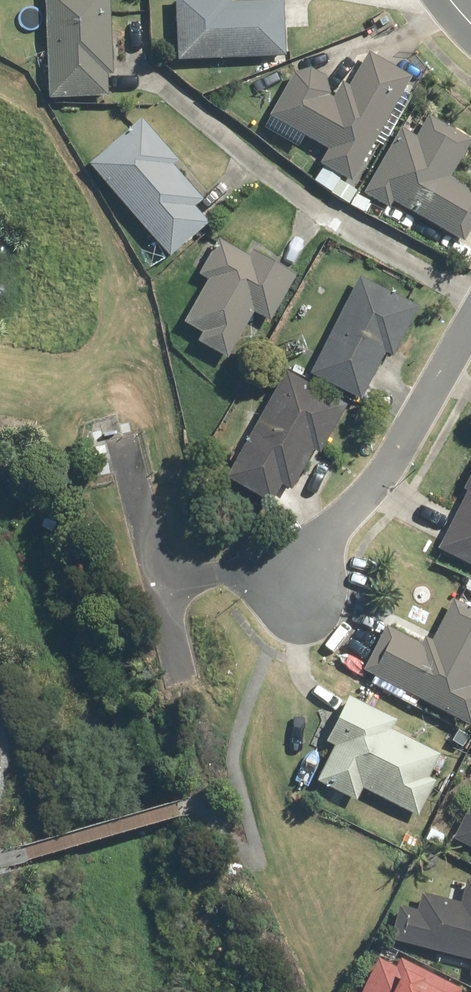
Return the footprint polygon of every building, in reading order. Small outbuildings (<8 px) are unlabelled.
[(52,94),(113,93),(111,0),(50,0),(52,94)] [(182,5),(184,60),(285,57),(284,2),(182,5)] [(382,61),(369,53),(347,88),(309,66),(279,118),(331,148),(323,162),(355,180),(414,79),(382,61)] [(403,130),(389,153),(390,154),(371,187),(467,242),(470,236),(470,192),(452,181),(470,147),(470,138),(429,115),(416,138),(403,130)] [(124,131),(88,165),(171,255),(208,221),(192,204),(207,191),(140,118),(124,131)] [(219,241),(201,274),(211,279),(186,326),(204,336),(199,343),(232,362),(261,314),(273,321),(298,276),(254,251),(250,257),(219,241)] [(418,307),(412,304),(412,303),(362,277),(312,374),(363,400),(387,352),(397,356),(418,307)] [(322,454),(347,407),(335,400),(336,398),(291,372),(232,473),(278,499),(308,447),(322,454)] [(439,548),(470,563),(470,482),(439,548)] [(387,626),(375,650),(376,651),(365,670),(470,724),(470,608),(455,600),(432,648),(387,626)] [(318,782),(357,802),(364,788),(418,814),(445,757),(393,732),(398,720),(350,698),(330,743),(336,746),(318,782)] [(456,838),(470,846),(470,810),(456,838)] [(467,878),(462,902),(424,893),(421,910),(402,905),(393,939),(470,960),(470,879),(467,878)] [(362,991),(462,991),(404,963),(401,969),(380,958),(362,991)]
